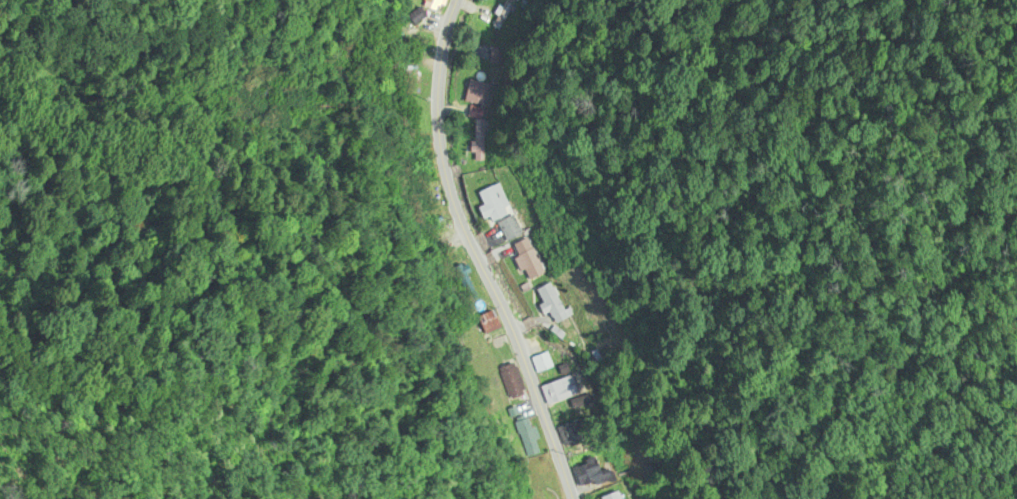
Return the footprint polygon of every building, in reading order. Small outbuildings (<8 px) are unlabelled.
[(441,8),(443,0),(425,0),(424,4),(441,8)] [(496,87),(469,80),(464,102),(490,109),(496,87)] [(504,220),(504,188),(476,188),(476,208),(474,208),(474,220),(504,220)] [(494,222),(502,243),(522,236),(514,215),(494,222)] [(541,274),(530,238),(507,245),(518,281),(541,274)] [(451,269),(467,302),(476,297),(460,265),(451,269)] [(529,291),(545,326),(564,318),(548,283),(529,291)] [(495,329),(486,311),(473,317),(481,335),(495,329)] [(550,367),(545,353),(531,359),(536,372),(550,367)] [(580,395),(572,374),(538,387),(545,407),(580,395)] [(541,452),(525,418),(512,424),(527,458),(541,452)] [(589,498),(590,498),(612,478),(604,469),(600,474),(590,463),(572,481),(589,498)]
